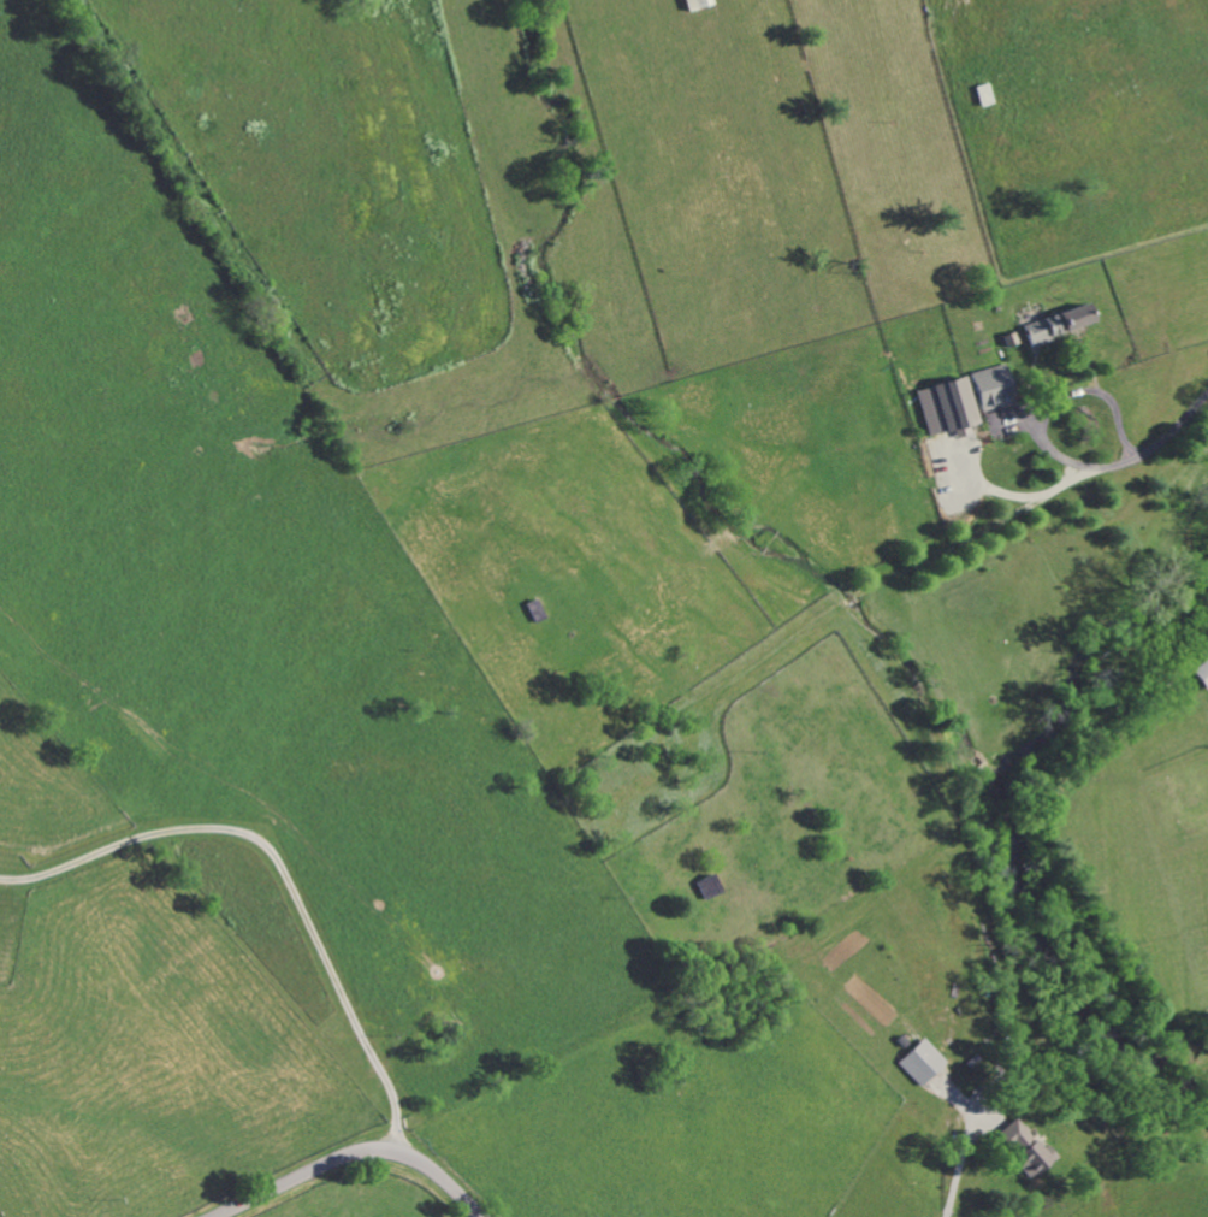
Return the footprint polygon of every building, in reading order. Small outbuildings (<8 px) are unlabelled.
[(1023,325),(1029,345),(1094,324),(1087,304),(1023,325)] [(970,374),(981,413),(1016,403),(1004,364),(970,374)] [(978,424),(966,377),(916,390),(928,436),(954,430),(957,439),(972,435),(970,426),(978,424)] [(1205,692),(1207,690),(1207,662),(1207,660),(1192,670),(1205,692)] [(919,1087),(945,1062),(923,1039),(897,1064),(919,1087)] [(1032,1179),(1053,1160),(1015,1118),(994,1137),(1032,1179)]
